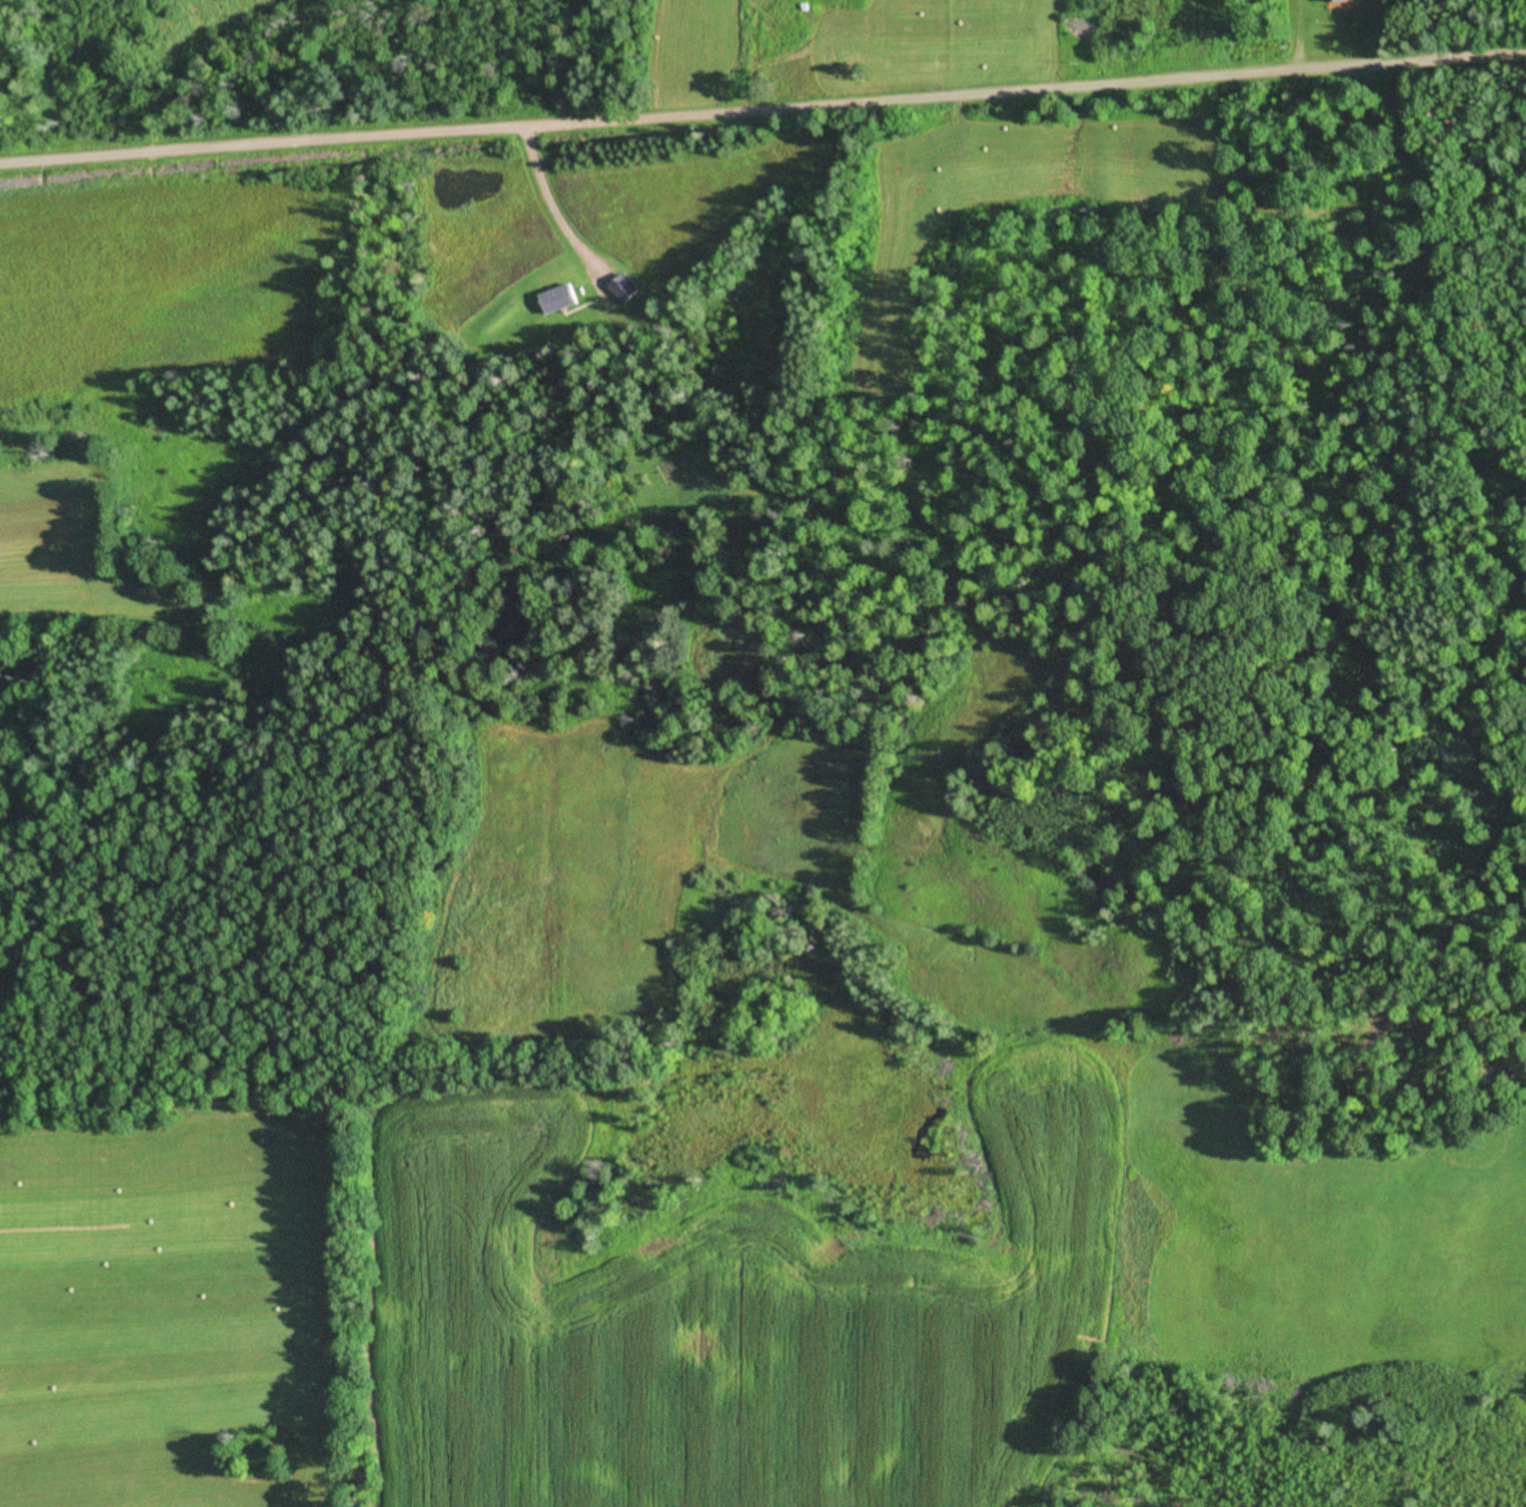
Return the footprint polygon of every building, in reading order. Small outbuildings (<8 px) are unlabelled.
[(610,286),(624,305),(642,292),(628,274),(610,286)] [(542,295),(547,315),(584,305),(578,285),(542,295)]
